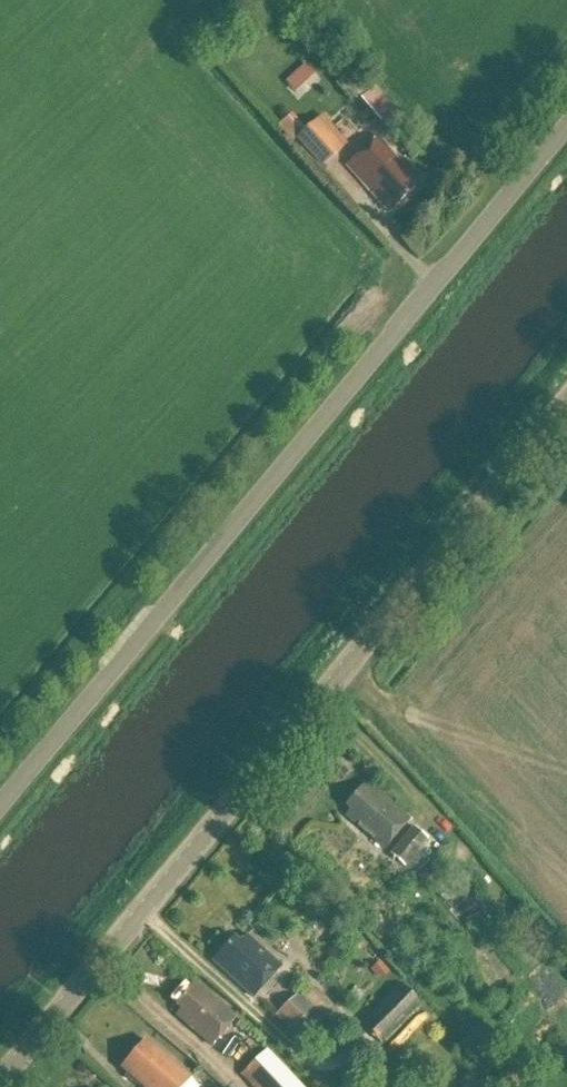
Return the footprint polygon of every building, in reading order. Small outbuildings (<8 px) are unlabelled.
[(305,67),(286,84),(296,96),(315,78),(305,67)] [(391,136),(398,131),(406,124),(359,67),(337,85),(350,101),(357,95),(381,123),(391,136)] [(292,144),(296,141),(301,136),(306,132),(292,116),(278,127),(292,144)] [(296,141),(297,141),(323,171),(349,147),(322,117),(306,132),(301,136),(296,141)] [(410,188),(420,179),(405,162),(400,166),(377,141),(369,148),(363,141),(355,149),(361,155),(347,168),(388,214),(413,192),(410,188)] [(384,851),(409,822),(382,799),(381,800),(364,785),(345,807),(351,812),(345,818),(384,851)] [(427,841),(413,828),(390,855),(405,868),(427,841)] [(254,999),(281,970),(246,938),(239,946),(234,941),(214,963),(254,999)] [(301,1043),(335,1011),(310,984),(275,1017),(301,1043)] [(212,1047),(235,1020),(194,985),(176,1006),(181,1010),(177,1016),(212,1047)] [(381,1047),(422,1007),(401,986),(361,1025),(381,1047)] [(190,1081),(145,1042),(121,1070),(140,1086),(185,1086),(190,1081)] [(266,1052),(240,1076),(250,1086),(299,1086),(266,1052)]
